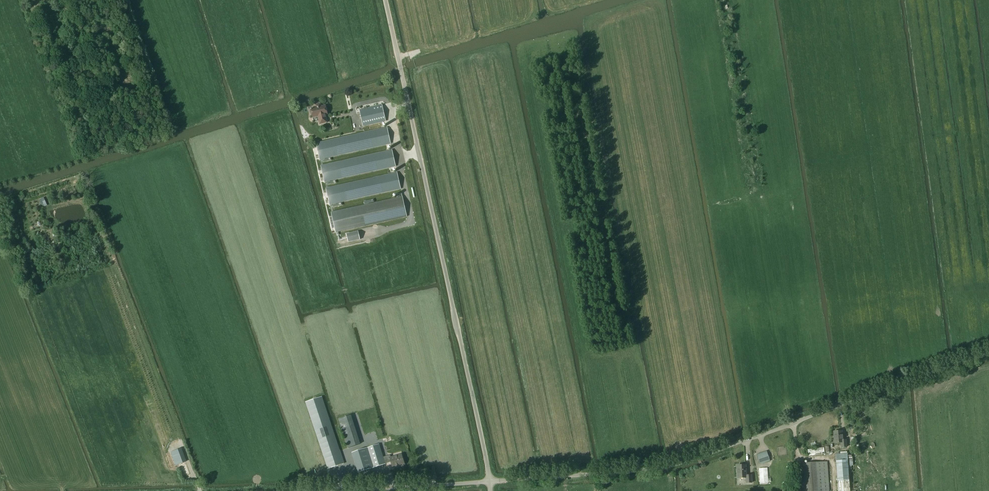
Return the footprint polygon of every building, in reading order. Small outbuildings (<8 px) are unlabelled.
[(316,105),(316,108),(311,109),(313,117),(318,116),(320,124),(327,123),(326,115),(328,114),(326,105),(321,106),(321,104),(316,105)] [(382,105),(360,110),(363,126),(386,121),(382,105)] [(316,155),(319,155),(319,159),(322,158),(323,162),(331,160),(331,158),(325,159),(325,158),(390,144),(387,127),(316,143),(317,148),(314,149),(316,155)] [(321,178),(323,177),(324,182),(327,181),(328,185),(336,183),(336,181),(330,182),(330,180),(395,166),(392,150),(321,165),(322,171),(319,171),(321,178)] [(326,201),(328,200),(330,205),(333,204),(334,207),(342,205),(342,203),(336,204),(336,203),(401,189),(397,173),(326,188),(327,193),(324,194),(326,201)] [(332,217),(330,218),(332,228),(335,228),(336,232),(337,235),(339,235),(338,232),(407,217),(402,194),(397,195),(397,198),(331,212),(332,217)] [(360,240),(358,232),(347,234),(349,242),(360,240)] [(322,396),(306,402),(328,469),(344,463),(322,396)] [(351,415),(338,419),(347,448),(360,444),(351,415)] [(846,440),(842,440),(842,432),(834,432),(835,443),(841,442),(841,448),(847,447),(846,440)] [(175,466),(186,462),(178,444),(172,446),(174,450),(175,452),(170,454),(175,466)] [(391,460),(391,462),(393,468),(398,466),(397,465),(404,463),(401,454),(391,457),(390,455),(384,457),(379,444),(351,453),(358,473),(386,464),(385,462),(389,461),(391,460)] [(767,451),(757,455),(760,464),(770,461),(767,451)] [(849,452),(837,453),(839,490),(857,490),(851,490),(849,452)] [(828,462),(799,464),(801,490),(830,490),(828,462)] [(746,478),(746,483),(752,483),(751,475),(746,476),(745,465),(737,466),(738,478),(746,478)] [(760,483),(768,483),(768,468),(759,468),(760,483)]
